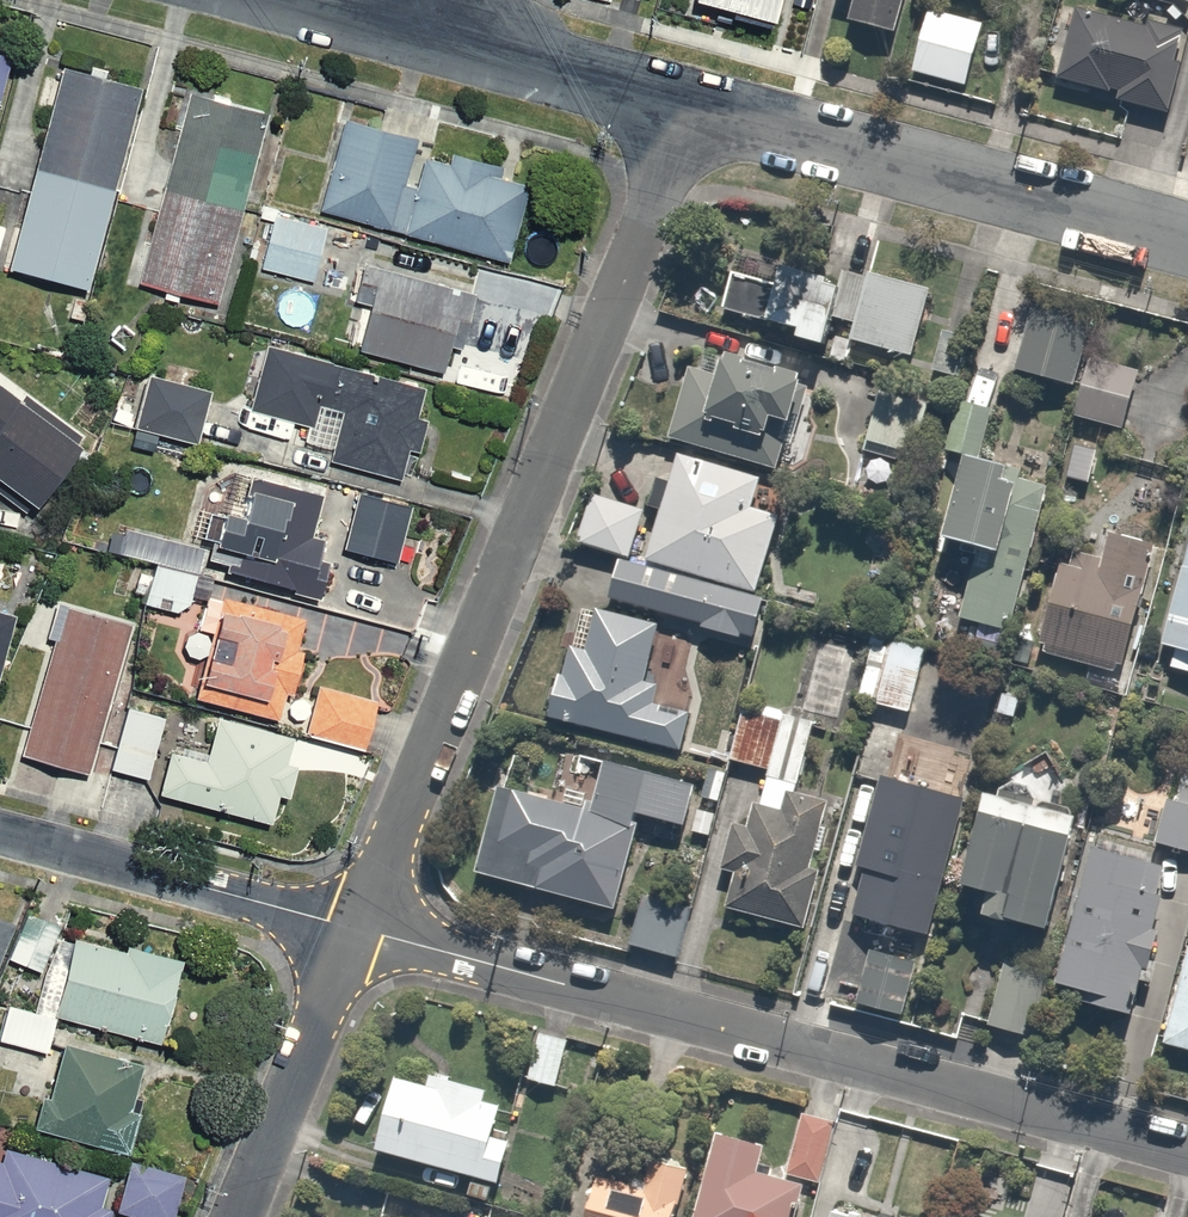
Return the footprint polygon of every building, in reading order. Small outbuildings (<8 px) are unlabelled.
[(846,3),(840,24),(880,36),(891,0),(836,0),(846,3)] [(1183,27),(1145,17),(1141,31),(1066,10),(1045,84),(1158,116),(1183,27)] [(0,47),(0,81),(9,49),(0,47)] [(81,285),(135,86),(56,65),(2,264),(81,285)] [(211,299),(264,108),(184,87),(132,277),(211,299)] [(401,175),(413,129),(344,110),(317,205),(403,229),(417,179),(401,175)] [(427,141),(417,179),(403,229),(505,257),(514,223),(499,219),(514,165),(427,141)] [(322,224),(272,213),(259,266),(309,277),(322,224)] [(478,286),(365,252),(345,318),(358,322),(352,342),(437,368),(446,336),(461,340),(478,286)] [(831,313),(850,319),(863,269),(835,261),(832,271),(775,256),(761,310),(791,318),(787,334),(823,343),(831,313)] [(906,352),(927,274),(866,258),(863,269),(850,319),(845,336),(906,352)] [(1079,348),(1091,303),(1029,287),(1008,368),(1070,384),(1079,348)] [(954,382),(971,337),(936,323),(919,368),(954,382)] [(422,379),(265,334),(245,400),(303,417),(298,434),(327,442),(323,456),(393,476),(422,379)] [(800,367),(725,342),(715,370),(681,359),(657,430),(767,467),(800,367)] [(1079,348),(1070,384),(1059,427),(1167,454),(1182,394),(1133,381),(1138,363),(1079,348)] [(148,372),(139,407),(118,401),(112,427),(169,442),(171,436),(189,441),(203,387),(148,372)] [(906,448),(925,389),(877,374),(858,433),(906,448)] [(0,387),(0,480),(25,498),(74,431),(19,391),(14,397),(0,387)] [(747,502),(756,473),(674,449),(642,557),(754,591),(778,511),(747,502)] [(953,616),(1007,629),(1046,470),(955,449),(935,533),(971,542),(953,616)] [(223,559),(220,572),(316,600),(334,539),(306,531),(318,490),(250,470),(238,510),(216,504),(202,552),(223,559)] [(643,507),(596,492),(581,539),(628,553),(643,507)] [(412,508),(351,494),(340,546),(400,560),(412,508)] [(109,521),(102,547),(152,559),(192,569),(198,542),(109,521)] [(1160,641),(1169,643),(1164,662),(1187,668),(1187,524),(1160,641)] [(1121,669),(1148,538),(1093,527),(1086,563),(1053,556),(1034,651),(1121,669)] [(699,615),(696,625),(732,635),(734,626),(749,630),(759,596),(615,554),(605,588),(699,615)] [(192,569),(152,559),(142,602),(182,611),(192,569)] [(197,628),(207,630),(203,650),(194,701),(273,716),(278,688),(287,689),(302,611),(203,593),(197,628)] [(123,618),(54,600),(12,759),(81,777),(123,618)] [(654,618),(594,603),(585,642),(567,638),(559,670),(555,669),(545,709),(678,742),(686,709),(650,700),(655,681),(639,677),(654,618)] [(922,635),(867,624),(853,697),(872,700),(864,742),(899,749),(922,635)] [(371,691),(311,682),(304,735),(363,744),(371,691)] [(800,925),(826,799),(797,793),(813,713),(739,698),(726,758),(760,765),(748,824),(729,820),(719,868),(726,870),(718,908),(800,925)] [(143,776),(161,712),(123,701),(105,766),(143,776)] [(163,750),(153,795),(269,821),(275,792),(285,795),(292,761),(283,759),(288,734),(211,717),(201,759),(163,750)] [(692,779),(597,755),(585,802),(490,778),(468,867),(612,903),(636,809),(681,821),(692,779)] [(959,790),(871,770),(851,859),(861,861),(850,910),(927,928),(959,790)] [(1163,788),(1152,838),(1187,845),(1187,793),(1163,788)] [(970,799),(954,881),(979,885),(974,912),(1048,926),(1069,818),(970,799)] [(1146,980),(1157,923),(1145,920),(1156,863),(1084,849),(1059,982),(1078,986),(1076,996),(1129,1006),(1134,978),(1146,980)] [(685,911),(637,901),(627,949),(674,959),(685,911)] [(56,920),(23,907),(4,955),(37,968),(56,920)] [(128,949),(68,935),(51,1009),(158,1034),(178,951),(130,939),(128,949)] [(1160,1039),(1187,1047),(1187,936),(1160,1039)] [(2,1002),(0,1009),(0,1039),(45,1052),(55,1018),(2,1002)] [(555,1085),(565,1033),(531,1027),(521,1079),(555,1085)] [(36,1091),(26,1125),(119,1151),(133,1100),(121,1096),(131,1061),(60,1041),(45,1094),(36,1091)] [(372,1147),(496,1175),(506,1131),(490,1127),(497,1096),(389,1072),(372,1147)] [(826,1113),(796,1107),(783,1169),(813,1175),(826,1113)] [(760,1140),(712,1128),(690,1216),(791,1216),(800,1178),(753,1167),(760,1140)] [(0,1148),(0,1216),(98,1216),(110,1174),(1,1145),(0,1148)] [(632,1147),(627,1175),(590,1168),(581,1216),(673,1216),(684,1157),(632,1147)] [(125,1156),(109,1209),(137,1216),(166,1216),(179,1172),(125,1156)] [(826,1200),(822,1216),(898,1216),(826,1200)]
